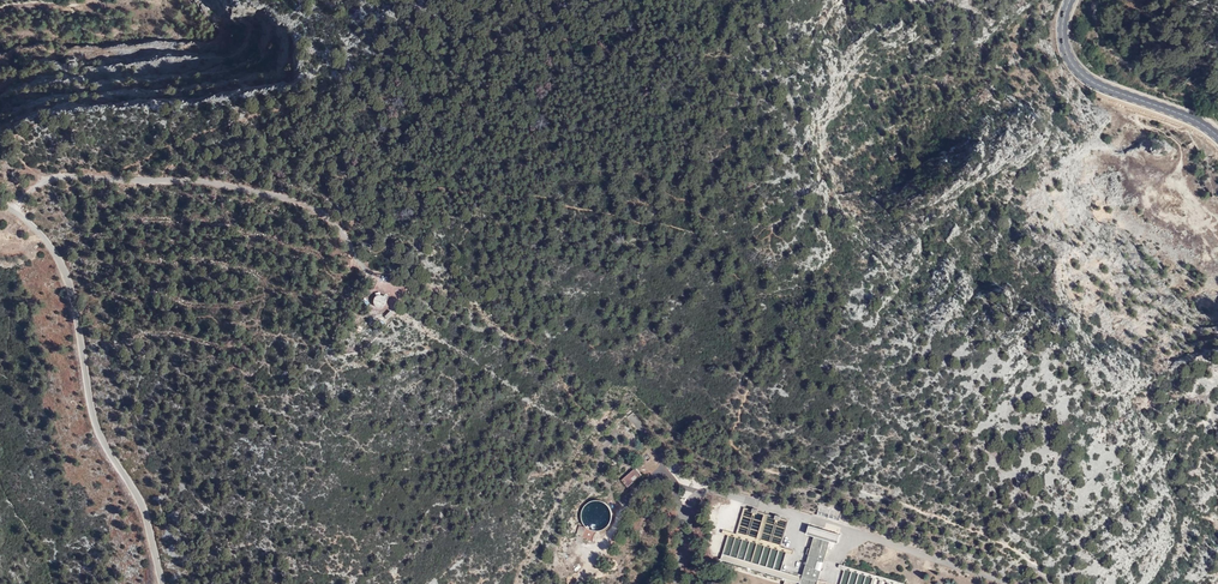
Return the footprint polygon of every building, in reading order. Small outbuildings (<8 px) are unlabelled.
[(376,296),(374,297),(373,299),(373,301),(373,303),(374,305),(375,307),(377,308),(380,308),(382,307),(384,306),(385,304),(386,302),(386,300),(385,298),(384,297),(382,295),(380,295),(378,295),(376,296)] [(390,311),(384,317),(387,320),(393,314),(390,311)] [(623,480),(630,487),(643,473),(635,466),(623,480)] [(823,517),(844,524),(847,516),(845,516),(846,511),(831,507),(829,511),(825,510),(823,517)] [(724,557),(791,580),(790,583),(830,583),(831,583),(825,581),(836,543),(842,545),(845,534),(816,526),(813,535),(818,538),(807,574),(802,573),(801,576),(784,569),(788,554),(793,555),(795,549),(784,545),(790,522),(747,508),(739,531),(729,529),(727,535),(730,536),(724,557)] [(592,539),(595,529),(578,526),(576,535),(592,539)] [(848,566),(846,570),(850,571),(846,583),(903,583),(848,566)]
